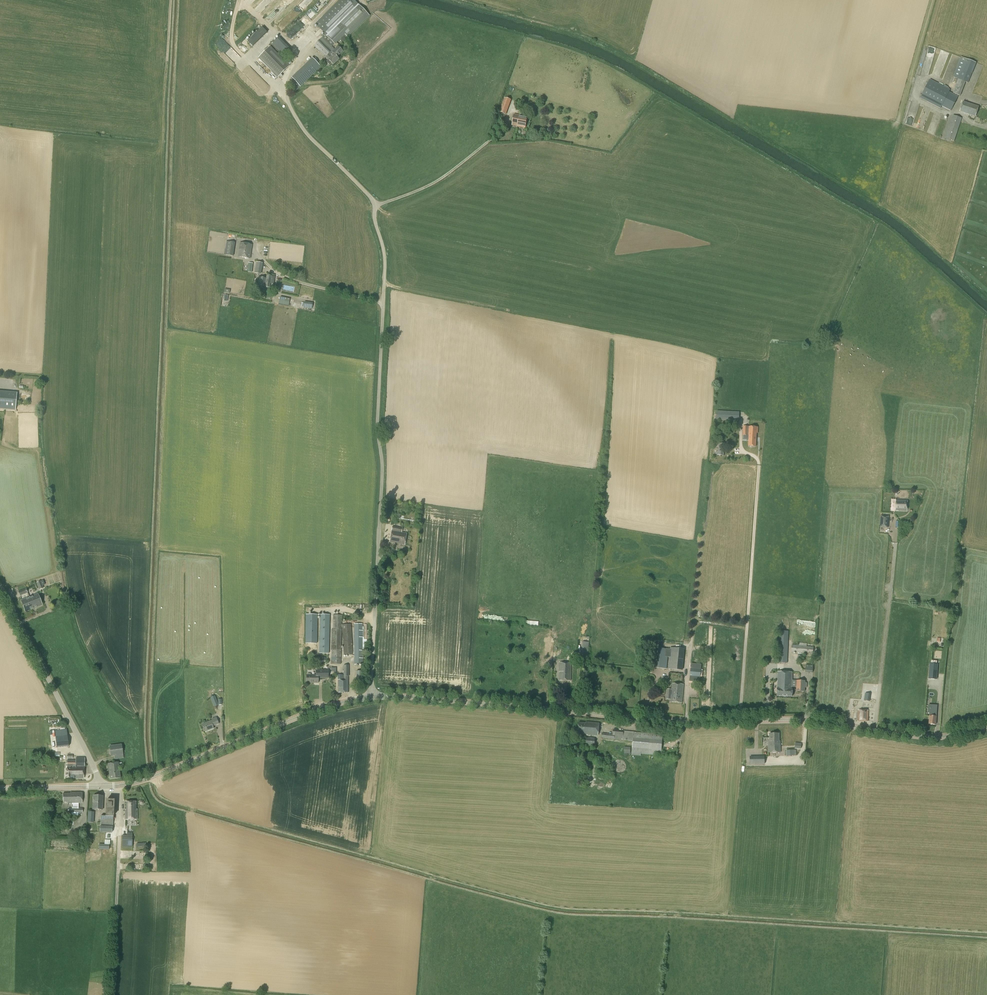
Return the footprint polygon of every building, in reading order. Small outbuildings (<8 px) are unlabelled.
[(312,4),(318,10),(328,0),(315,0),(312,4)] [(353,0),(340,0),(315,24),(325,34),(314,46),(328,60),(333,65),(337,61),(335,60),(339,55),(343,51),(338,46),(332,52),(334,54),(333,55),(332,56),(329,53),(334,49),(327,42),(330,40),(335,45),(345,35),(347,38),(370,16),(358,4),(353,0)] [(294,12),(302,6),(299,3),(278,20),(282,25),(295,14),(294,12)] [(310,16),(315,10),(310,5),(304,11),(310,16)] [(302,32),(291,43),(298,50),(308,41),(306,39),(307,38),(302,32)] [(257,33),(248,41),(252,46),(261,38),(257,33)] [(285,57),(291,50),(279,38),(272,44),(285,57)] [(278,77),(288,67),(269,47),(259,58),(278,77)] [(940,77),(949,51),(941,48),(932,74),(940,77)] [(962,70),(966,59),(961,57),(953,77),(958,79),(965,82),(968,83),(972,73),(962,70)] [(951,111),(958,96),(949,92),(950,89),(930,79),(920,98),(940,109),(942,106),(951,111)] [(960,96),(963,89),(956,86),(953,93),(960,96)] [(506,115),(511,100),(504,97),(499,112),(506,115)] [(975,117),(978,107),(963,102),(960,112),(975,117)] [(926,120),(930,108),(924,106),(920,118),(926,120)] [(912,123),(912,119),(911,119),(910,115),(913,115),(913,112),(909,113),(909,116),(905,117),(905,124),(912,123)] [(932,119),(927,131),(933,133),(939,114),(934,112),(931,118),(932,119)] [(525,128),(527,117),(514,114),(512,125),(525,128)] [(954,141),(962,118),(953,115),(945,138),(954,141)] [(916,127),(923,129),(924,121),(917,120),(916,127)] [(233,256),(235,242),(226,241),(224,255),(233,256)] [(250,259),(251,245),(240,244),(238,257),(250,259)] [(269,288),(271,276),(267,276),(266,279),(259,278),(258,286),(260,286),(260,288),(264,288),(264,287),(265,287),(269,288)] [(289,306),(290,299),(280,297),(279,304),(289,306)] [(17,393),(0,391),(0,409),(15,410),(17,393)] [(738,421),(739,412),(717,411),(716,420),(738,421)] [(758,433),(758,427),(743,426),(743,436),(749,436),(748,447),(755,447),(756,433),(758,433)] [(907,511),(907,500),(896,500),(896,511),(907,511)] [(888,528),(889,516),(881,515),(880,528),(888,528)] [(404,545),(406,533),(401,533),(402,529),(403,524),(393,522),(392,527),(389,542),(404,545)] [(29,597),(34,608),(42,605),(38,594),(29,597)] [(25,612),(34,608),(29,597),(21,601),(25,612)] [(316,644),(317,615),(306,615),(305,644),(316,644)] [(329,615),(320,615),(319,653),(329,654),(329,615)] [(340,664),(341,615),(333,615),(333,630),(332,629),(331,650),(332,650),(332,664),(340,664)] [(344,655),(352,654),(350,624),(342,625),(344,655)] [(354,664),(362,664),(362,624),(354,624),(354,664)] [(787,663),(788,631),(780,631),(778,663),(787,663)] [(813,654),(813,647),(792,645),(791,652),(813,654)] [(682,671),(684,649),(670,648),(670,649),(654,648),(652,667),(666,669),(667,657),(669,657),(668,669),(682,671)] [(570,681),(571,663),(559,663),(559,672),(560,672),(559,680),(570,681)] [(938,664),(929,664),(928,679),(937,680),(938,664)] [(338,692),(348,692),(348,676),(348,665),(343,665),(343,674),(338,674),(338,692)] [(812,673),(813,665),(806,665),(805,672),(812,673)] [(699,682),(700,669),(691,669),(690,681),(699,682)] [(804,692),(805,681),(800,681),(800,675),(799,674),(792,674),(792,673),(778,672),(778,689),(777,689),(777,696),(792,697),(792,689),(791,689),(791,687),(796,687),(796,691),(804,692)] [(318,675),(316,675),(306,675),(306,683),(318,683),(318,678),(318,675)] [(670,702),(682,703),(683,685),(672,684),(671,689),(667,689),(666,699),(671,700),(670,702)] [(934,709),(934,706),(932,706),(933,694),(927,693),(926,709),(930,709),(930,716),(929,716),(929,725),(936,725),(936,717),(935,717),(936,713),(933,713),(933,709),(934,709)] [(214,707),(218,705),(215,696),(210,697),(214,707)] [(868,722),(868,711),(858,710),(857,721),(868,722)] [(205,731),(213,729),(212,726),(218,724),(216,718),(213,719),(213,720),(202,724),(205,731)] [(598,736),(599,723),(586,722),(586,724),(579,723),(578,733),(584,734),(584,735),(598,736)] [(57,748),(69,746),(67,729),(55,730),(57,748)] [(662,734),(634,732),(613,730),(612,734),(602,733),(601,738),(622,740),(633,741),(632,755),(640,756),(640,754),(661,755),(662,734)] [(779,741),(779,734),(769,734),(769,741),(768,741),(768,753),(780,752),(780,741),(779,741)] [(594,746),(595,738),(584,737),(583,745),(594,746)] [(111,756),(123,755),(122,744),(109,746),(111,756)] [(66,778),(83,778),(84,758),(76,758),(76,760),(67,760),(66,778)] [(617,761),(613,766),(618,770),(622,764),(617,761)] [(110,780),(120,778),(118,762),(108,764),(110,780)] [(82,803),(82,792),(70,792),(71,794),(63,794),(63,802),(68,802),(68,803),(82,803)] [(102,810),(103,796),(93,796),(93,809),(102,810)] [(112,825),(114,801),(107,800),(106,816),(101,816),(100,824),(112,825)] [(136,810),(136,802),(126,802),(126,810),(125,810),(125,820),(136,819),(136,823),(147,823),(147,809),(138,809),(139,819),(137,819),(137,810),(136,810)] [(68,827),(68,824),(58,823),(57,833),(64,834),(64,827),(68,827)] [(155,828),(134,829),(134,838),(156,837),(155,828)]
